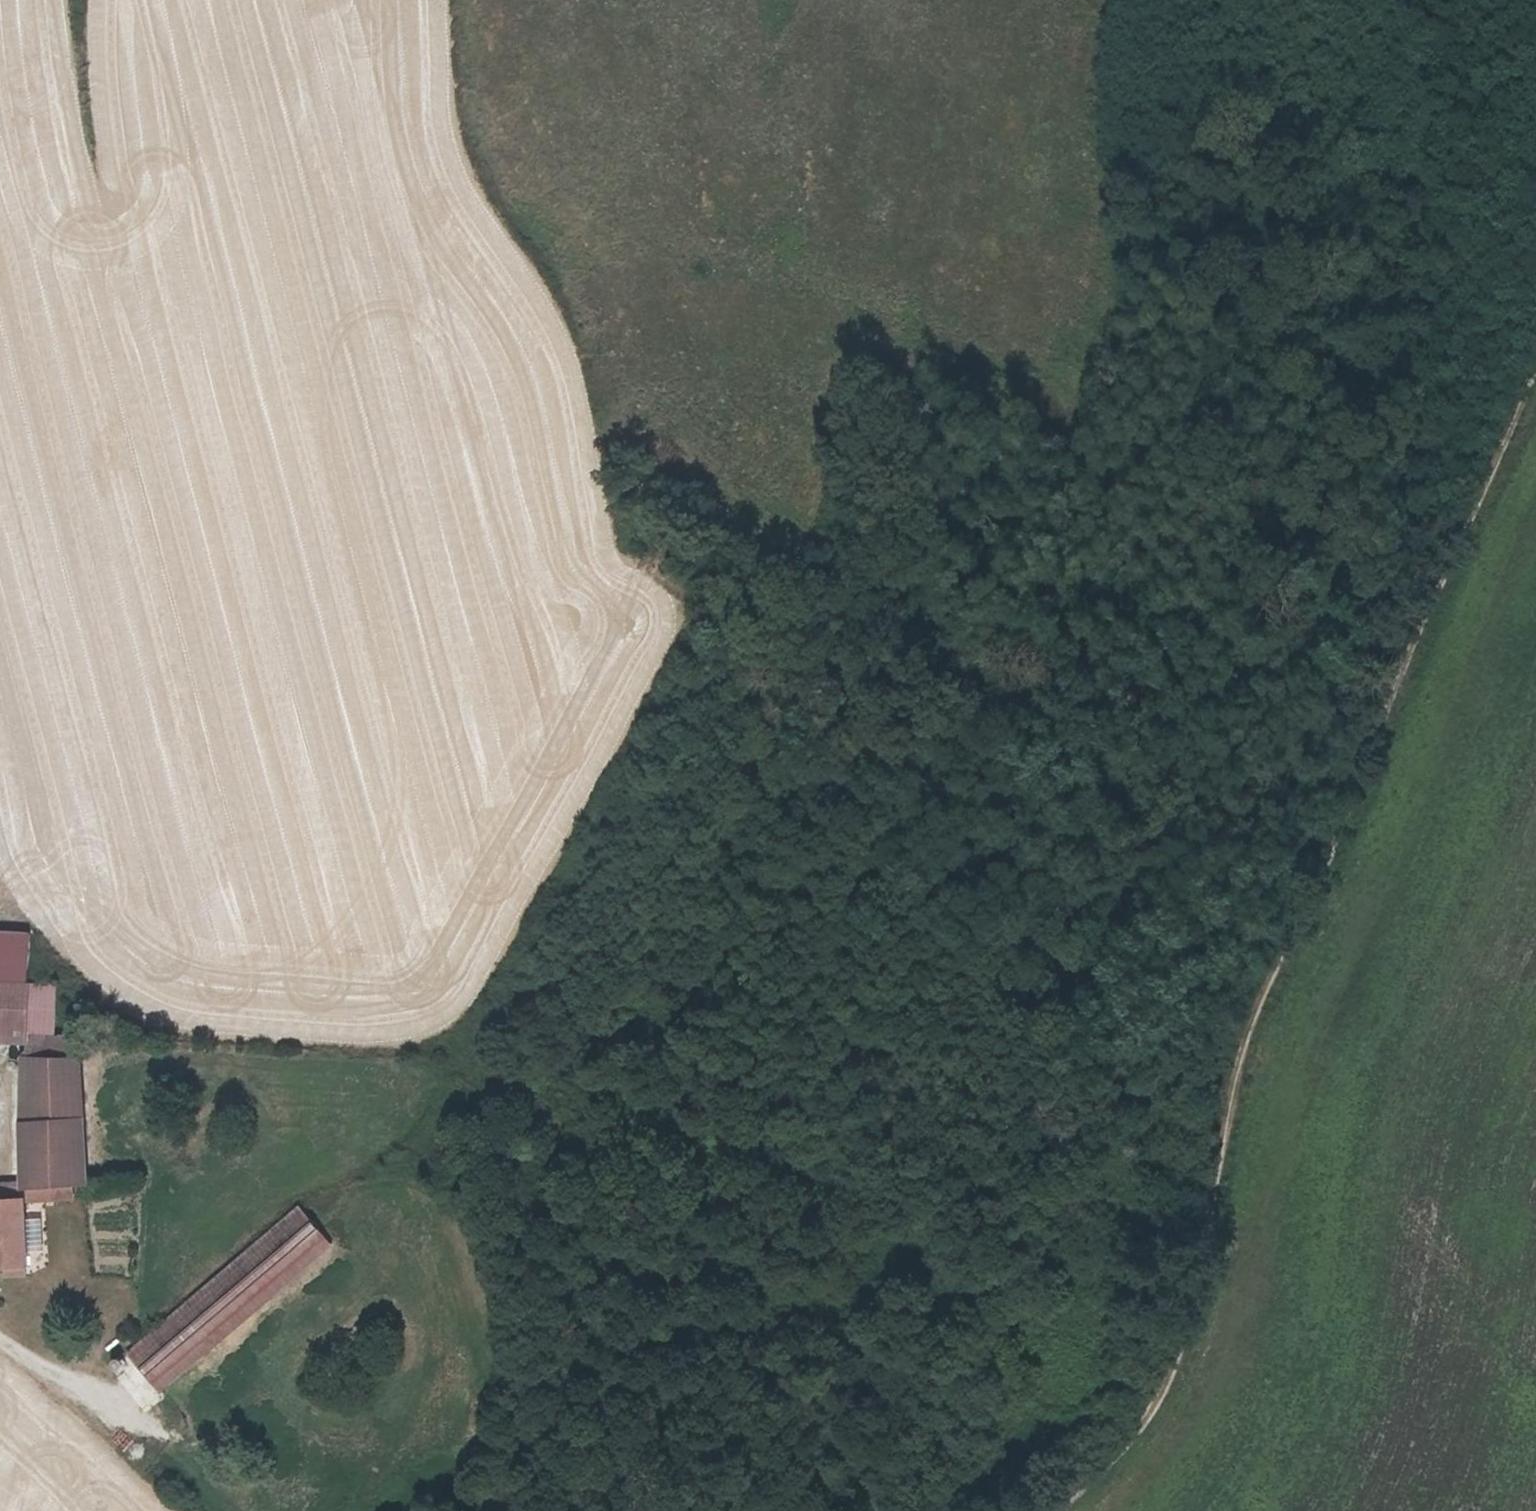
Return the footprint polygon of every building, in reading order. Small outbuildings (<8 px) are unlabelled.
[(16,1049),(17,997),(0,997),(0,1049),(16,1049)] [(44,997),(17,997),(16,1049),(20,1053),(43,1053),(44,997)] [(16,1079),(15,1204),(14,1207),(60,1200),(77,1197),(70,1074),(67,1074),(66,1052),(43,1053),(20,1053),(20,1079),(16,1079)] [(60,1200),(14,1207),(14,1222),(63,1214),(60,1200)] [(15,1204),(0,1204),(0,1288),(12,1287),(14,1287),(14,1222),(14,1207),(15,1204)] [(277,1212),(115,1366),(150,1403),(312,1248),(277,1212)] [(12,1287),(0,1288),(0,1296),(12,1296),(12,1287)]
